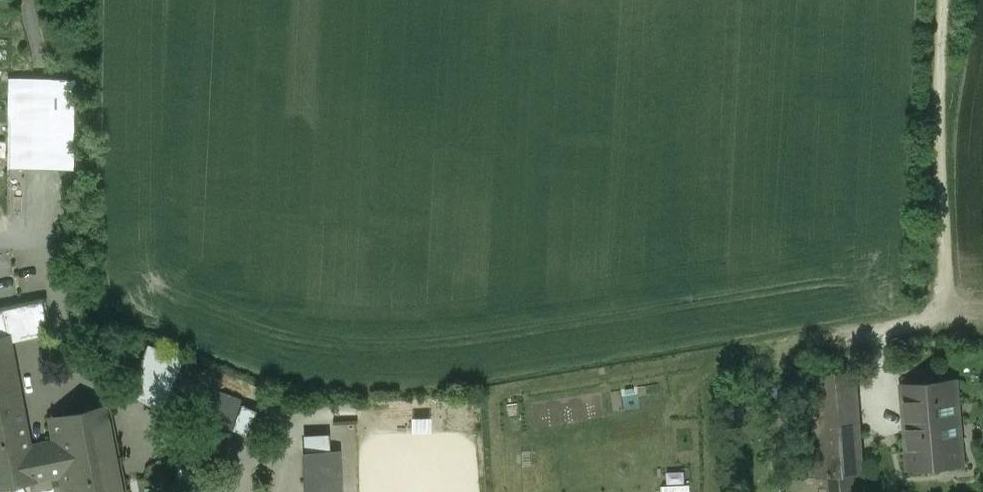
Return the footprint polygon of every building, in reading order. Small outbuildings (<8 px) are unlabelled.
[(12,165),(79,166),(81,76),(14,75),(12,165)] [(13,315),(0,318),(0,339),(7,338),(9,349),(50,340),(44,309),(13,315)] [(0,339),(0,487),(34,480),(34,479),(30,455),(57,450),(51,420),(51,419),(48,406),(21,411),(9,349),(7,338),(0,339)] [(242,402),(141,362),(129,395),(229,434),(242,402)] [(855,371),(811,375),(817,453),(862,449),(855,371)] [(956,380),(903,385),(907,430),(960,426),(956,380)] [(243,407),(242,429),(255,430),(256,408),(243,407)] [(106,408),(51,420),(57,450),(62,473),(117,462),(106,408)] [(428,418),(414,419),(414,432),(429,432),(428,418)] [(960,426),(907,430),(911,470),(963,466),(960,426)] [(862,449),(817,453),(819,478),(829,477),(854,475),(864,474),(862,449)] [(57,450),(30,455),(34,479),(61,473),(62,473),(57,450)] [(339,452),(305,454),(307,491),(341,491),(339,452)] [(61,473),(65,491),(123,491),(117,462),(62,473),(61,473)] [(829,477),(831,491),(855,491),(854,475),(829,477)] [(695,483),(666,484),(666,491),(695,491),(695,483)]
